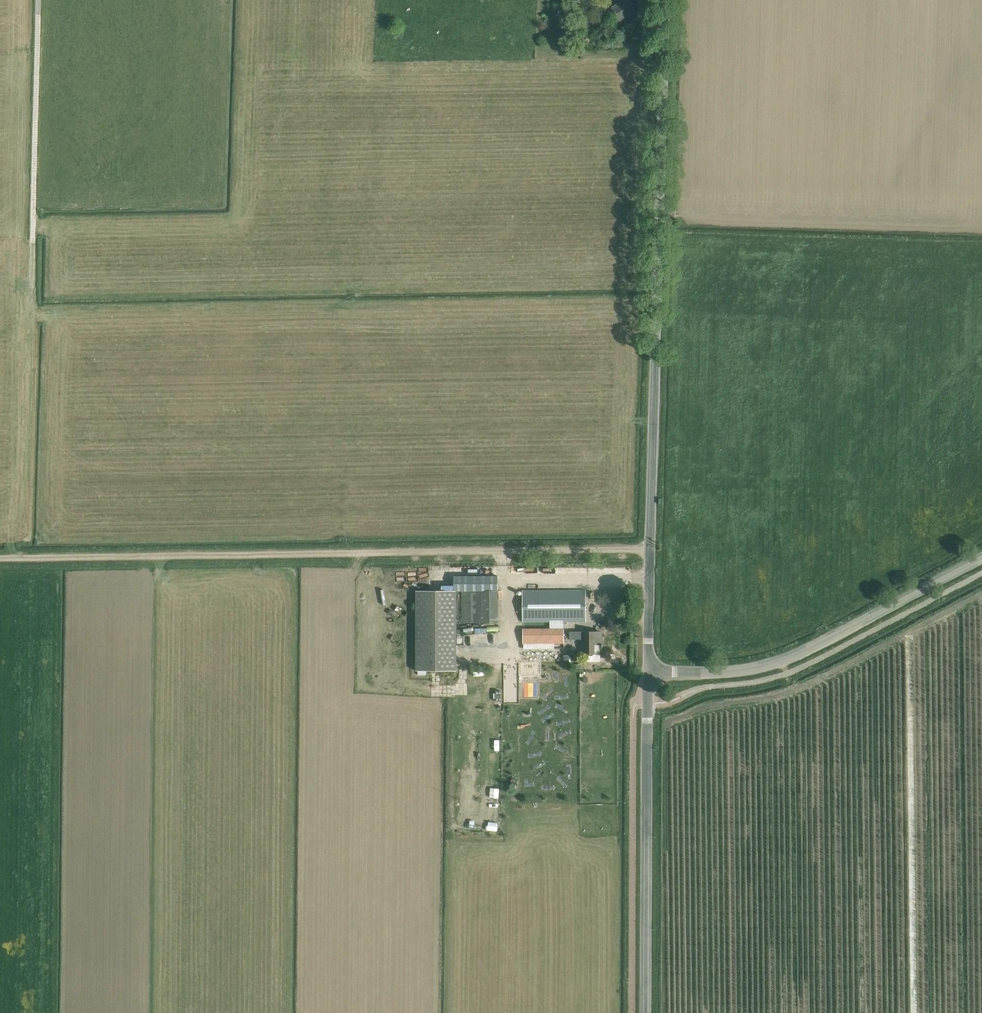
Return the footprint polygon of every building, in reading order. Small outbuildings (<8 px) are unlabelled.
[(611,5),(617,21),(639,13),(634,0),(624,0),(611,5)] [(454,575),(454,590),(456,590),(497,590),(497,575),(454,575)] [(416,670),(443,670),(456,670),(456,590),(454,590),(416,590),(416,670)] [(585,590),(523,591),(523,622),(586,621),(585,590)] [(461,656),(491,656),(492,595),(461,595),(461,656)] [(564,631),(523,631),(523,643),(564,643),(564,631)] [(586,631),(586,641),(586,653),(602,653),(602,646),(603,646),(603,644),(602,644),(602,632),(594,632),(594,631),(586,631)] [(575,647),(571,647),(568,650),(568,654),(571,656),(575,656),(578,654),(578,650),(575,647)]
